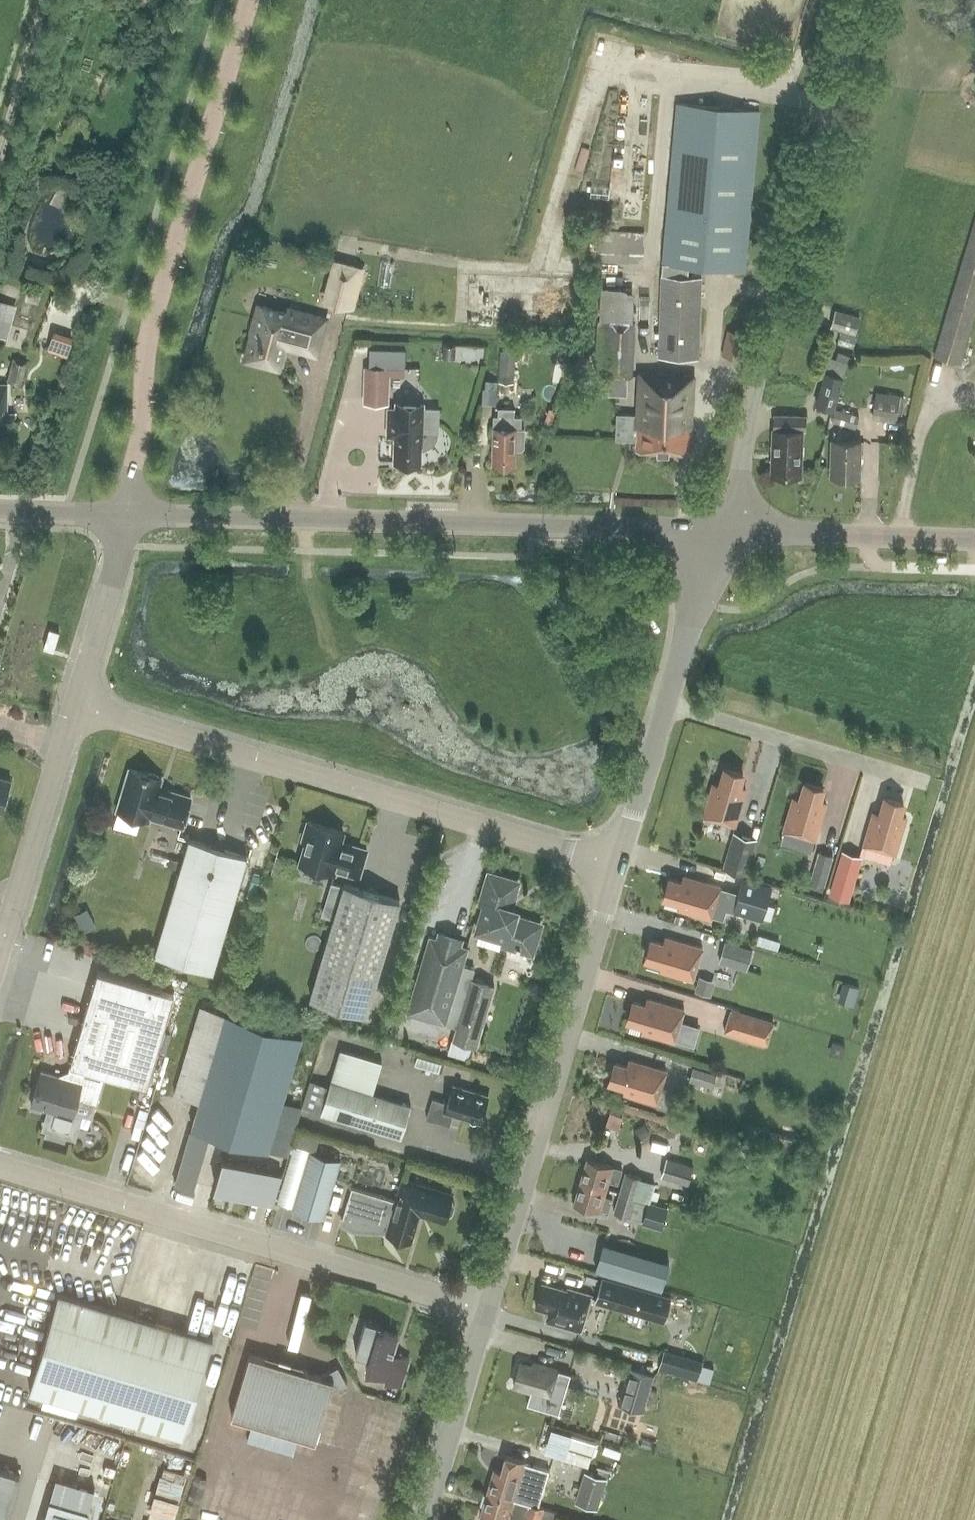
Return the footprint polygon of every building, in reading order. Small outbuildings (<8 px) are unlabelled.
[(745,271),(758,121),(759,111),(677,103),(662,263),(663,263),(663,275),(662,275),(658,357),(699,359),(702,277),(687,276),(688,266),(745,271)] [(643,254),(644,232),(584,229),(583,259),(639,262),(639,254),(643,254)] [(355,310),(366,267),(361,266),(362,265),(333,258),(322,301),(355,310)] [(974,369),(974,264),(970,262),(940,358),(974,369)] [(633,321),(634,292),(624,291),(624,289),(601,287),(599,319),(610,320),(610,322),(598,321),(595,360),(588,359),(587,374),(633,377),(636,331),(635,331),(635,322),(630,322),(630,321),(633,321)] [(262,304),(247,358),(279,366),(285,345),(317,354),(327,316),(288,305),(287,310),(262,304)] [(855,334),(860,316),(836,310),(832,327),(855,334)] [(74,355),(82,337),(62,329),(54,347),(74,355)] [(739,358),(745,334),(727,331),(722,355),(739,358)] [(369,366),(366,366),(365,402),(389,403),(390,376),(405,377),(406,349),(370,348),(369,366)] [(514,382),(516,350),(501,349),(499,381),(514,382)] [(834,410),(850,353),(838,350),(836,357),(830,356),(825,371),(815,405),(834,410)] [(28,361),(14,357),(7,381),(21,385),(28,361)] [(691,452),(694,375),(639,372),(637,414),(617,413),(616,439),(636,440),(636,450),(691,452)] [(897,422),(901,395),(876,391),(872,418),(897,422)] [(425,410),(425,402),(395,401),(395,406),(387,406),(386,437),(396,437),(395,456),(398,456),(397,462),(419,462),(419,449),(426,448),(432,444),(436,438),(437,432),(439,432),(440,411),(425,410)] [(861,410),(837,403),(832,421),(856,428),(861,410)] [(522,417),(514,417),(515,408),(498,407),(498,416),(494,416),(493,438),(495,438),(494,465),(514,465),(515,449),(522,449),(525,446),(525,428),(522,428),(522,417)] [(802,443),(802,416),(774,415),(774,429),(772,429),(771,462),(773,462),(772,474),(800,475),(802,443)] [(860,477),(861,441),(832,440),(831,476),(860,477)] [(741,785),(745,772),(723,766),(718,783),(713,782),(712,785),(711,785),(702,817),(736,827),(748,787),(741,785)] [(183,826),(191,797),(159,788),(161,778),(130,769),(117,811),(149,820),(150,816),(183,826)] [(8,797),(6,796),(11,779),(0,776),(0,810),(1,810),(3,805),(6,806),(8,797)] [(822,800),(826,786),(803,780),(798,798),(792,796),(786,819),(785,818),(782,831),(817,841),(827,802),(822,800)] [(902,814),(906,801),(884,794),(879,812),(873,810),(862,845),(896,855),(907,816),(902,814)] [(341,839),(343,832),(308,821),(303,840),(307,841),(300,863),(335,874),(336,871),(361,879),(370,848),(341,839)] [(734,830),(723,867),(747,874),(758,837),(734,830)] [(213,972),(247,856),(190,839),(155,955),(213,972)] [(834,855),(819,851),(810,882),(825,886),(834,855)] [(860,855),(845,851),(831,896),(847,900),(860,855)] [(531,951),(539,924),(513,917),(515,910),(509,908),(517,883),(490,874),(474,927),(506,937),(504,943),(531,951)] [(721,887),(686,876),(684,883),(670,879),(665,898),(682,903),(680,910),(712,919),(721,887)] [(762,921),(773,885),(743,877),(733,912),(762,921)] [(366,1014),(400,901),(344,884),(310,997),(366,1014)] [(82,932),(96,925),(87,908),(73,915),(82,932)] [(476,1046),(494,985),(471,978),(474,968),(463,965),(468,947),(430,936),(407,1012),(457,1027),(453,1040),(476,1046)] [(703,948),(668,938),(666,944),(652,940),(647,959),(664,964),(662,971),(694,981),(703,948)] [(746,970),(752,949),(725,941),(719,962),(746,970)] [(43,1109),(44,1107),(52,1109),(46,1128),(73,1136),(79,1117),(73,1115),(78,1098),(96,1103),(105,1074),(147,1086),(174,993),(98,971),(71,1064),(75,1065),(71,1080),(42,1071),(31,1106),(43,1109)] [(716,981),(699,976),(695,990),(712,995),(716,981)] [(861,999),(863,984),(851,982),(849,998),(861,999)] [(685,1010),(650,999),(648,1006),(634,1002),(628,1021),(646,1026),(644,1033),(675,1042),(685,1010)] [(269,1150),(302,1036),(201,1006),(175,1092),(200,1100),(192,1127),(269,1150)] [(771,1020),(728,1007),(721,1031),(764,1045),(771,1020)] [(373,1094),(382,1062),(340,1049),(330,1086),(310,1080),(302,1106),(322,1112),(402,1137),(411,1106),(373,1094)] [(667,1071),(632,1060),(629,1067),(616,1063),(610,1082),(628,1087),(626,1094),(657,1104),(667,1071)] [(689,1079),(712,1086),(717,1073),(694,1066),(689,1079)] [(480,1122),(488,1095),(454,1085),(448,1103),(433,1098),(427,1119),(450,1126),(453,1114),(480,1122)] [(620,1108),(669,1123),(671,1117),(622,1102),(620,1108)] [(302,1131),(298,1143),(319,1149),(323,1137),(302,1131)] [(324,1218),(341,1160),(310,1151),(293,1209),(324,1218)] [(225,1156),(216,1185),(274,1203),(283,1174),(225,1156)] [(581,1180),(607,1188),(609,1181),(618,1184),(622,1169),(587,1158),(581,1180)] [(688,1185),(694,1166),(667,1158),(661,1177),(688,1185)] [(620,1192),(636,1197),(642,1177),(626,1172),(620,1192)] [(451,1200),(453,1193),(403,1179),(396,1200),(353,1187),(343,1221),(354,1228),(387,1230),(387,1233),(392,1234),(392,1237),(394,1240),(402,1243),(405,1241),(406,1238),(412,1240),(420,1214),(444,1221),(447,1214),(449,1215),(453,1213),(455,1205),(454,1201),(451,1200)] [(604,1196),(607,1188),(581,1180),(574,1203),(590,1208),(589,1212),(597,1214),(598,1210),(608,1213),(613,1198),(604,1196)] [(630,1217),(636,1197),(620,1192),(614,1212),(630,1217)] [(645,1200),(636,1197),(630,1217),(639,1220),(645,1200)] [(648,1202),(642,1223),(661,1229),(668,1208),(648,1202)] [(604,1242),(596,1270),(661,1290),(669,1262),(604,1242)] [(664,1322),(672,1297),(603,1275),(594,1301),(664,1322)] [(568,1291),(544,1284),(537,1308),(550,1312),(547,1321),(582,1332),(592,1296),(569,1289),(568,1291)] [(184,1436),(213,1339),(59,1293),(30,1390),(184,1436)] [(401,1385),(409,1358),(401,1356),(402,1352),(394,1350),(398,1335),(379,1330),(381,1324),(366,1319),(356,1354),(370,1357),(366,1369),(386,1375),(385,1380),(401,1385)] [(703,1382),(712,1360),(673,1346),(665,1367),(703,1382)] [(321,1376),(250,1354),(232,1416),(316,1441),(330,1393),(347,1383),(338,1366),(321,1376)] [(520,1362),(514,1385),(532,1390),(531,1394),(528,1404),(559,1413),(571,1374),(561,1371),(539,1364),(538,1368),(520,1362)] [(644,1411),(654,1376),(628,1368),(618,1404),(644,1411)] [(495,1468),(488,1493),(531,1506),(533,1507),(537,1508),(538,1505),(548,1470),(535,1466),(526,1464),(527,1460),(506,1454),(501,1470),(495,1468)] [(20,1474),(0,1468),(0,1519),(7,1519),(20,1474)] [(598,1510),(607,1479),(584,1472),(575,1503),(598,1510)] [(482,1513),(488,1515),(486,1519),(541,1519),(542,1517),(551,1519),(555,1519),(557,1514),(537,1508),(533,1507),(531,1506),(488,1493),(482,1513)] [(88,1510),(50,1498),(43,1519),(85,1519),(88,1510)]
